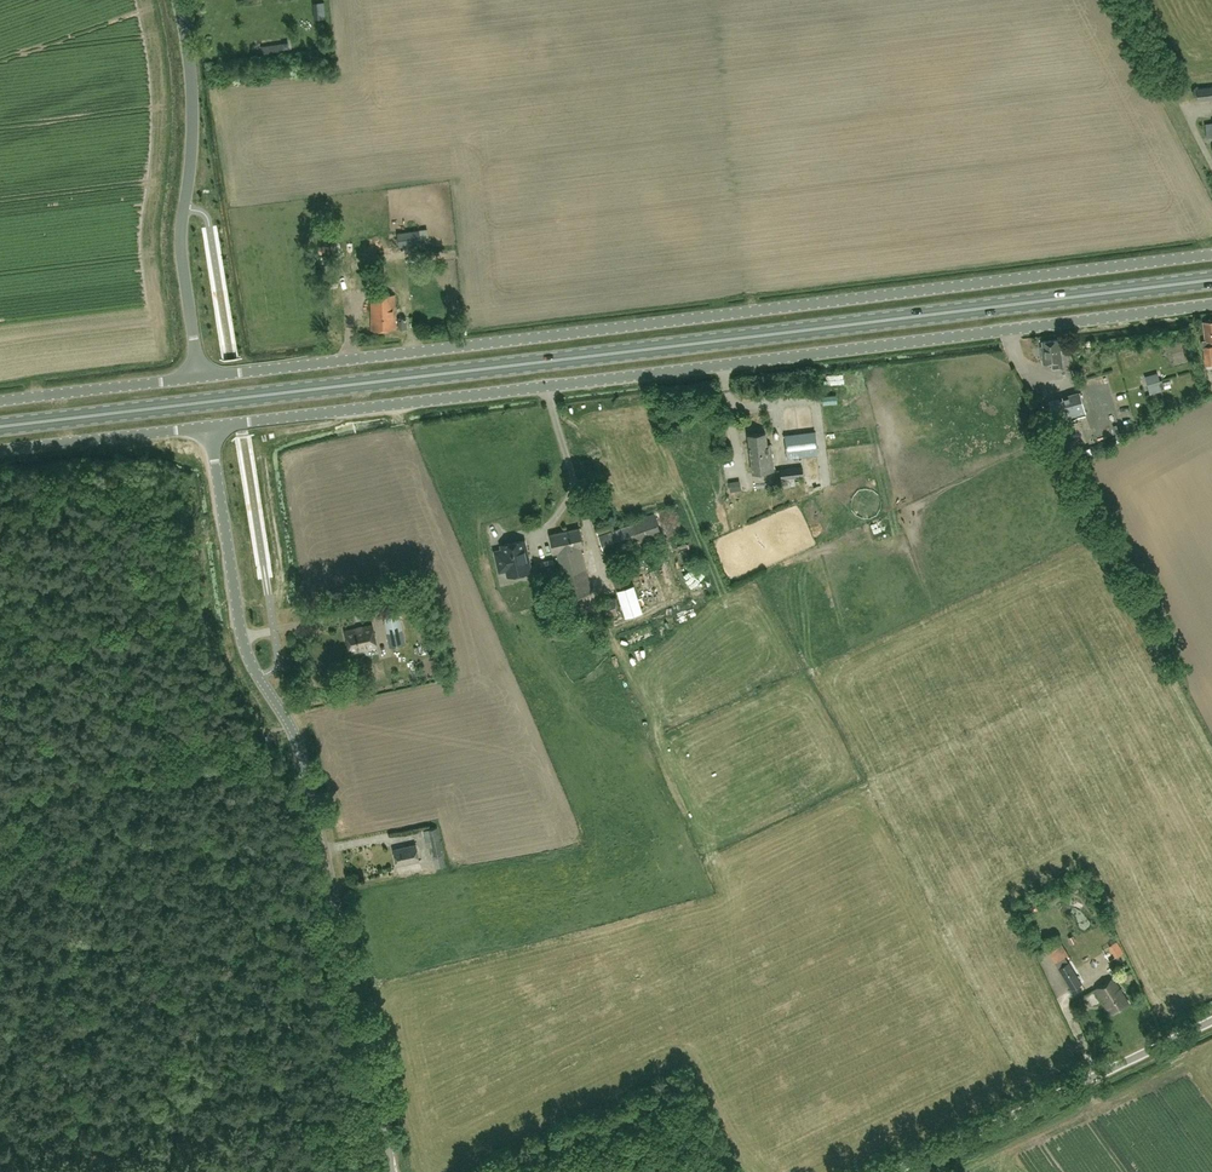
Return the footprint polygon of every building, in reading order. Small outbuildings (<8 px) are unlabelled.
[(1197,89),(1199,101),(1211,99),(1211,87),(1197,89)] [(419,230),(398,234),(400,247),(421,244),(419,230)] [(371,295),(371,330),(396,330),(395,294),(371,295)] [(407,329),(406,317),(398,318),(399,330),(407,329)] [(1203,321),(1205,340),(1202,340),(1203,347),(1204,347),(1206,363),(1211,362),(1211,320),(1203,321)] [(1058,339),(1042,341),(1043,346),(1041,346),(1044,363),(1051,362),(1052,368),(1061,367),(1060,361),(1062,361),(1060,344),(1059,344),(1058,339)] [(1169,380),(1163,382),(1162,379),(1147,384),(1150,394),(1165,389),(1164,388),(1171,386),(1169,380)] [(1106,389),(1111,403),(1116,401),(1111,387),(1106,389)] [(1039,393),(1041,399),(1053,396),(1051,390),(1039,393)] [(1086,413),(1080,391),(1049,400),(1055,421),(1086,413)] [(1058,421),(1052,423),(1058,440),(1063,439),(1058,421)] [(815,431),(786,435),(789,457),(817,454),(815,431)] [(766,432),(748,434),(753,472),(773,469),(771,445),(767,446),(766,432)] [(781,469),(782,477),(777,477),(777,483),(783,482),(783,487),(795,485),(794,477),(803,476),(802,466),(781,469)] [(720,510),(722,499),(715,498),(713,509),(720,510)] [(613,530),(598,535),(608,561),(607,562),(625,614),(640,609),(624,559),(623,559),(620,549),(630,546),(632,552),(642,549),(640,543),(662,534),(654,512),(632,521),(633,522),(613,529),(613,530)] [(613,529),(613,528),(610,518),(594,523),(598,534),(613,529)] [(550,533),(554,553),(557,552),(567,597),(591,592),(581,546),(584,546),(580,527),(550,533)] [(531,570),(524,539),(502,544),(503,549),(496,551),(500,570),(507,569),(508,575),(531,570)] [(732,541),(731,549),(739,550),(740,542),(732,541)] [(553,558),(540,561),(542,570),(555,567),(553,558)] [(622,611),(616,595),(599,602),(604,617),(622,611)] [(387,632),(388,632),(391,645),(404,643),(401,629),(403,628),(399,609),(383,612),(387,632)] [(556,625),(566,626),(567,618),(557,617),(556,625)] [(372,624),(345,630),(350,652),(377,646),(372,624)] [(378,660),(368,663),(371,674),(381,671),(378,660)] [(443,853),(437,826),(424,829),(426,842),(430,841),(433,855),(436,867),(446,865),(443,853)] [(416,843),(393,848),(397,865),(420,860),(416,843)] [(1069,962),(1068,962),(1065,956),(1069,954),(1060,941),(1059,942),(1057,939),(1045,947),(1071,989),(1081,982),(1069,962)] [(1117,940),(1109,945),(1115,956),(1123,951),(1117,940)] [(1129,1002),(1112,977),(1095,988),(1112,1013),(1129,1002)] [(592,1162),(587,1165),(589,1171),(596,1171),(592,1162)]
